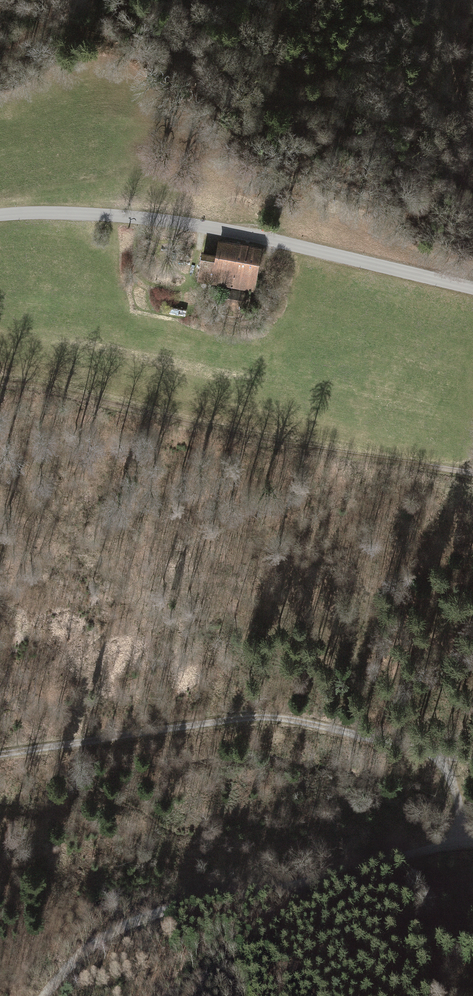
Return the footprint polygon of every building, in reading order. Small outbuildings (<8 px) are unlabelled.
[(202,253),(197,282),(255,291),(262,247),(218,240),(216,255),(202,253)] [(242,301),(227,299),(226,311),(240,313),(242,301)]
